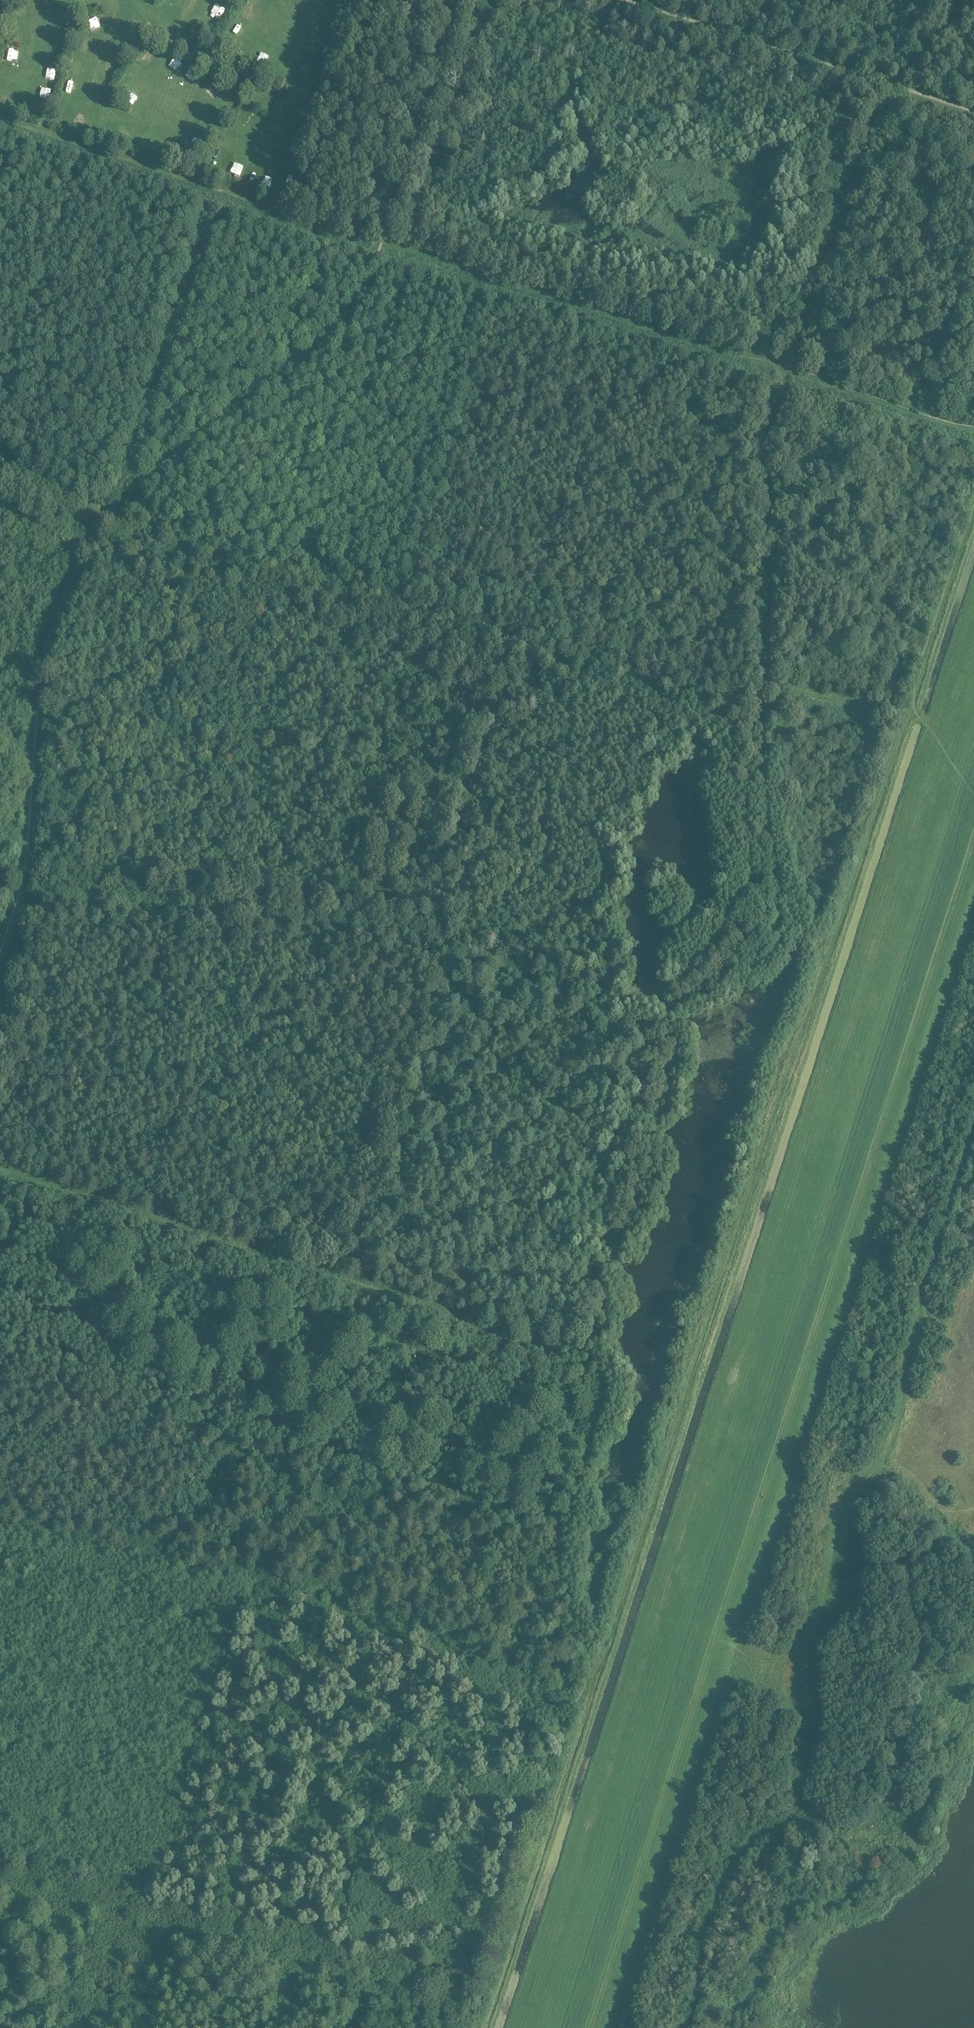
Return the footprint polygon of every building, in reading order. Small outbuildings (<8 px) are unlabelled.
[(219,16),(225,6),(218,1),(211,11),(219,16)] [(257,18),(261,10),(253,4),(248,13),(257,18)] [(42,19),(50,22),(53,12),(44,10),(42,19)] [(131,25),(140,30),(144,21),(135,17),(131,25)] [(13,40),(24,40),(25,27),(14,26),(13,40)] [(84,29),(81,37),(90,40),(93,32),(84,29)] [(144,60),(155,66),(159,56),(148,51),(144,60)] [(87,62),(89,54),(77,52),(76,60),(87,62)] [(131,74),(139,81),(146,74),(138,66),(131,74)] [(44,77),(53,78),(55,69),(46,67),(44,77)] [(187,77),(194,83),(200,76),(192,70),(187,77)] [(129,81),(122,89),(128,93),(134,85),(129,81)] [(38,109),(41,99),(30,95),(27,106),(38,109)] [(211,130),(218,122),(210,116),(204,123),(211,130)] [(145,138),(143,143),(153,147),(155,142),(145,138)] [(297,153),(295,165),(305,166),(307,154),(297,153)] [(266,182),(266,172),(256,172),(256,182),(266,182)]
